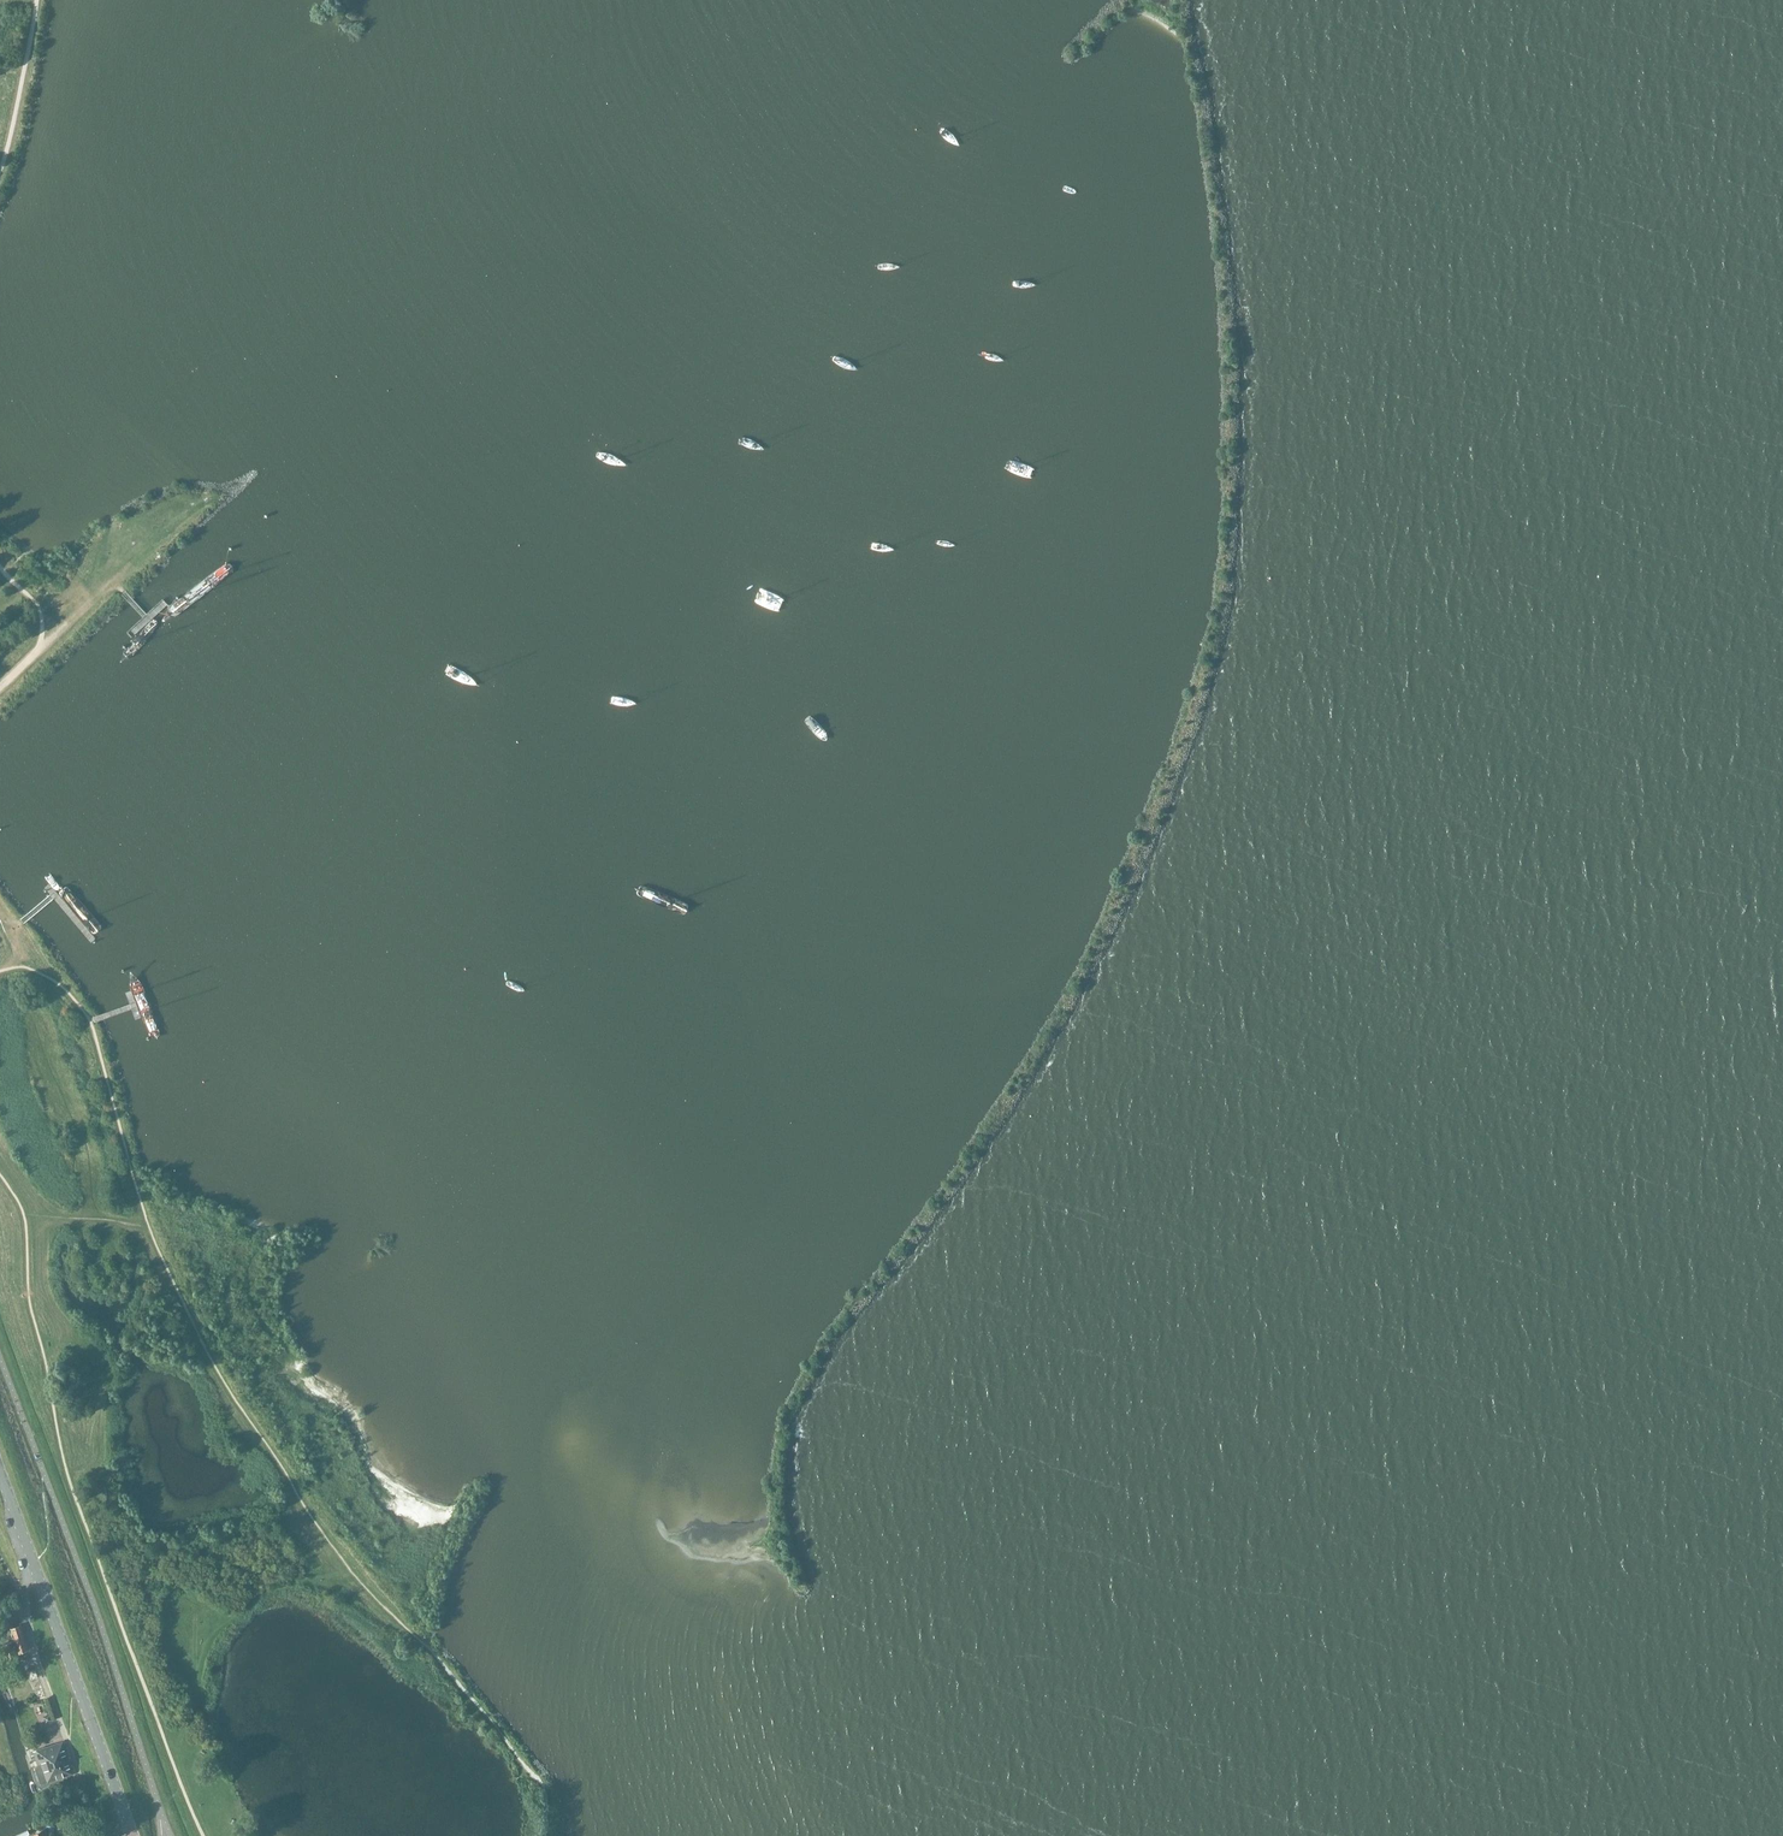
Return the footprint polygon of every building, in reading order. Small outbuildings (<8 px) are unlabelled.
[(18,1652),(28,1649),(21,1626),(11,1629),(14,1640),(2,1645),(7,1661),(19,1656),(18,1652)] [(19,1674),(7,1678),(10,1686),(22,1682),(19,1674)] [(41,1784),(59,1778),(73,1773),(63,1742),(33,1751),(38,1765),(35,1766),(41,1784)]
